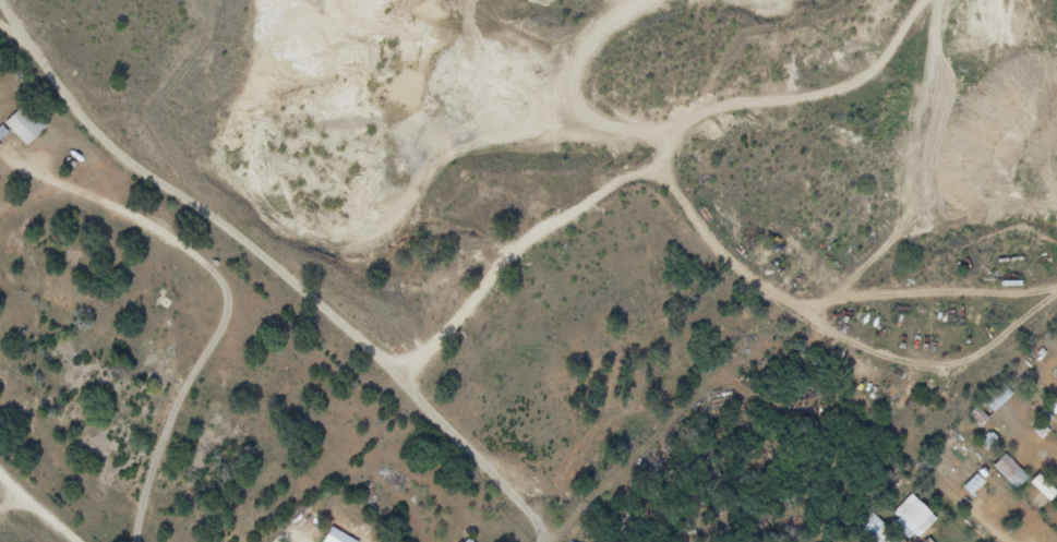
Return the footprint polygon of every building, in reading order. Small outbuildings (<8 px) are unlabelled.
[(26,104),(0,128),(0,146),(12,135),(25,149),(48,128),(26,104)] [(1014,399),(1005,386),(971,411),(981,424),(1014,399)] [(993,468),(1016,492),(1029,479),(1006,455),(993,468)] [(321,541),(354,541),(329,528),(321,541)]
